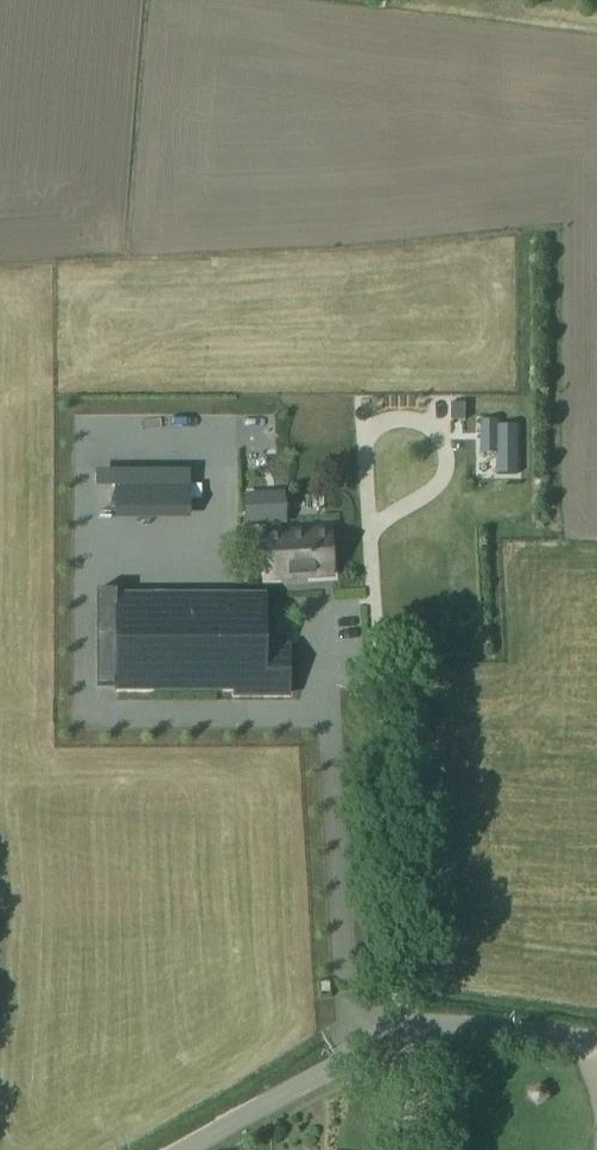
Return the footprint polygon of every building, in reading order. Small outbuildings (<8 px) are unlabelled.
[(464,421),(464,405),(449,405),(449,421),(464,421)] [(516,474),(516,426),(495,426),(495,422),(478,422),(478,454),(495,454),(495,474),(516,474)] [(279,495),(244,497),(246,522),(270,520),(270,532),(264,532),(264,535),(267,583),(331,580),(328,529),(279,531),(278,520),(280,520),(279,495)] [(263,650),(263,598),(116,599),(116,690),(234,689),(234,695),(287,695),(287,650),(263,650)] [(537,1106),(548,1098),(540,1086),(529,1094),(537,1106)]
